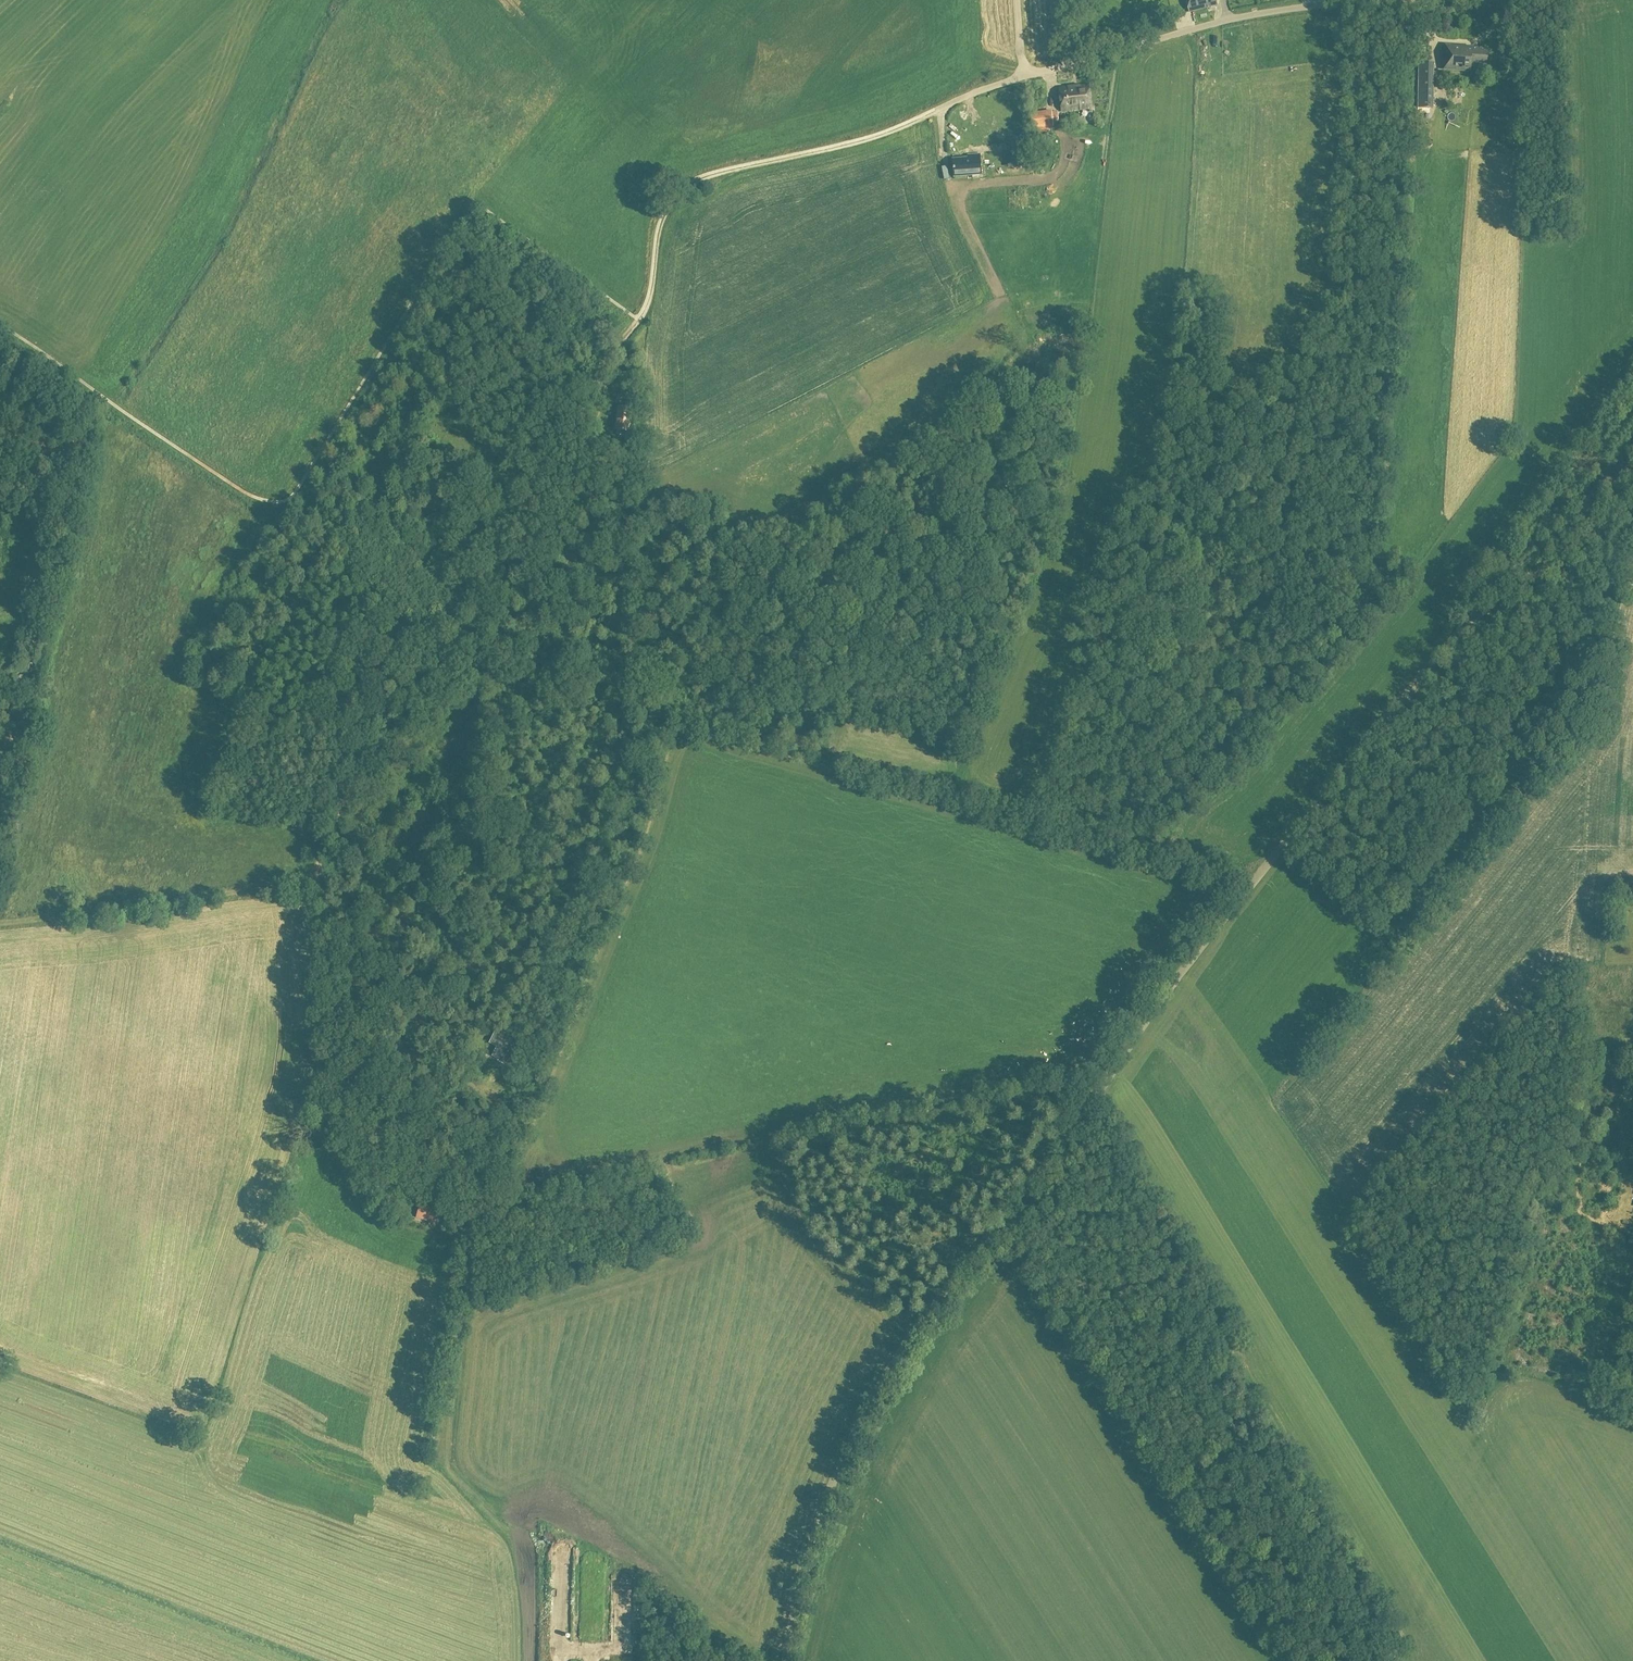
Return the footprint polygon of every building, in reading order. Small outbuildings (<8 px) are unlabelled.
[(1217,4),(1216,0),(1187,0),(1190,12),(1217,4)] [(1446,45),(1444,68),(1464,70),(1464,69),(1471,69),(1471,61),(1487,62),(1488,50),(1446,46),(1447,45),(1446,45)] [(1419,62),(1419,106),(1433,107),(1433,62),(1419,62)] [(1059,88),(1061,111),(1091,108),(1088,85),(1059,88)] [(1052,110),(1031,113),(1033,129),(1054,126),(1052,110)] [(1024,165),(1022,144),(1010,144),(1010,151),(1013,151),(1014,166),(1024,165)] [(969,157),(953,159),(954,176),(972,175),(973,177),(980,177),(980,174),(981,174),(980,154),(968,155),(969,157)] [(1030,195),(1020,195),(1020,213),(1030,213),(1030,195)] [(617,417),(619,417),(617,429),(629,431),(632,408),(619,406),(617,417)] [(636,440),(632,439),(628,437),(626,443),(634,446),(636,440)] [(9,623),(12,609),(5,607),(2,622),(9,623)] [(496,1029),(489,1043),(497,1046),(492,1055),(511,1064),(520,1046),(511,1041),(512,1038),(496,1029)] [(416,1217),(434,1222),(438,1209),(419,1204),(416,1217)]
